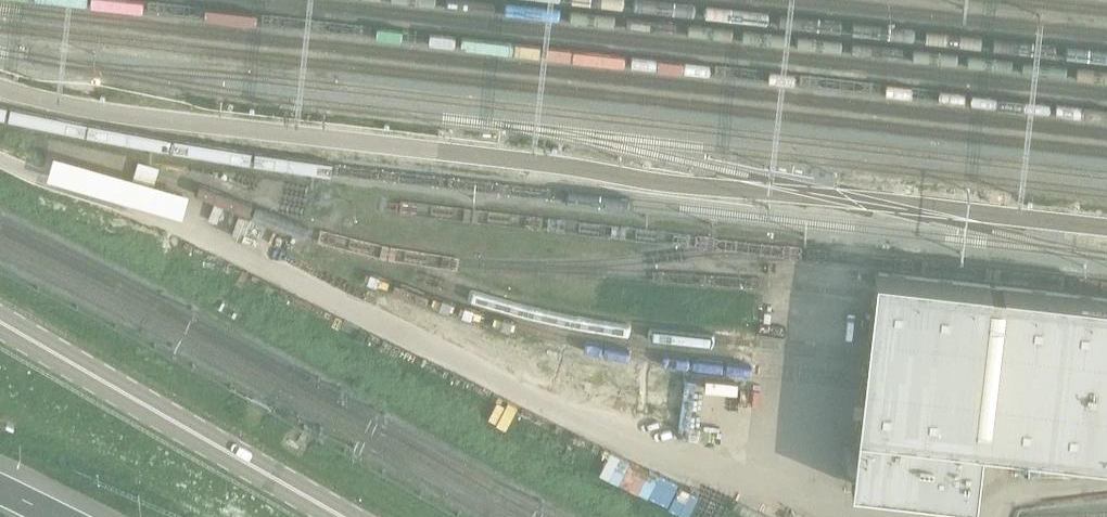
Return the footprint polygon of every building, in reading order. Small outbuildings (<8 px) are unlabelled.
[(874,274),(872,296),(865,356),(862,382),(850,488),(975,502),(981,448),(1106,462),(1106,300),(874,274)]
